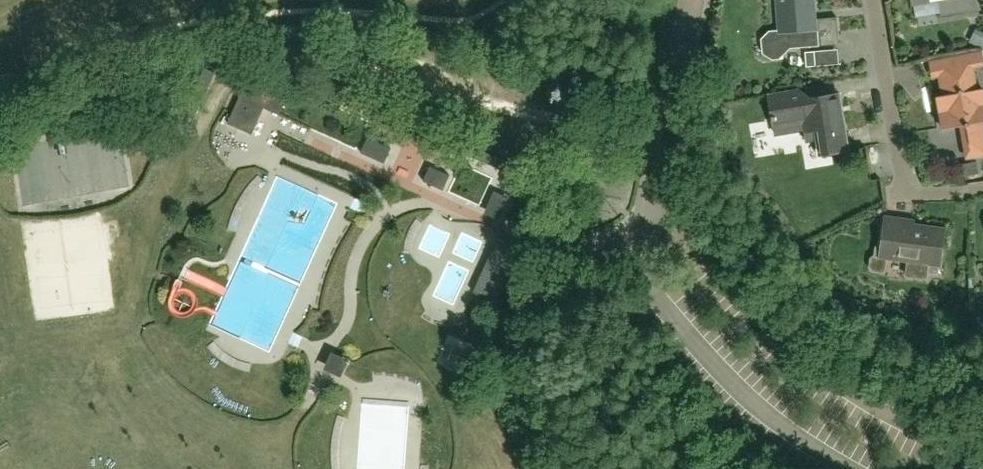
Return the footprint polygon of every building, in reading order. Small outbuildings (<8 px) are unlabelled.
[(778,35),(770,35),(764,41),(765,52),(772,56),(777,56),(783,49),(839,45),(837,18),(817,19),(815,0),(775,0),(778,35)] [(941,15),(979,9),(977,0),(938,0),(941,15)] [(942,95),(938,96),(943,128),(962,124),(967,157),(982,154),(982,122),(982,121),(982,90),(982,89),(978,89),(974,68),(982,66),(982,54),(982,50),(948,57),(950,66),(952,75),(938,78),(942,95)] [(816,66),(815,52),(805,52),(806,67),(816,66)] [(458,140),(393,111),(349,90),(323,78),(315,96),(341,107),(343,103),(345,99),(389,119),(385,128),(450,158),(455,149),(507,173),(505,178),(503,182),(522,190),(529,194),(537,176),(511,165),(458,140)] [(261,90),(246,83),(227,124),(251,136),(260,117),(264,108),(270,111),(279,115),(285,101),(261,90)] [(806,134),(819,132),(823,155),(849,150),(839,92),(810,97),(804,93),(799,89),(767,94),(769,105),(772,105),(773,115),(771,115),(772,121),(774,120),(775,126),(804,121),(806,134)] [(391,149),(378,143),(380,138),(370,133),(360,153),(384,164),(387,157),(391,149)] [(443,190),(450,176),(430,166),(426,174),(423,181),(443,190)] [(382,199),(397,202),(400,188),(386,184),(382,199)] [(499,220),(509,198),(494,192),(490,202),(484,214),(499,220)] [(880,256),(888,257),(908,260),(906,275),(926,278),(927,272),(938,273),(939,264),(940,264),(945,229),(913,225),(914,221),(899,220),(885,218),(882,248),(880,256)] [(473,293),(495,303),(520,248),(499,238),(473,293)] [(341,377),(343,373),(349,360),(344,357),(336,354),(331,352),(323,369),(341,377)]
